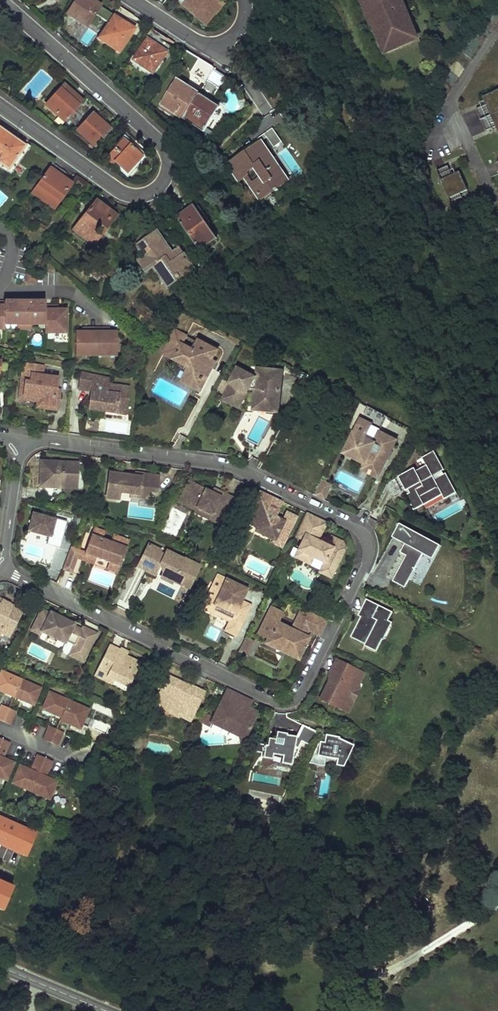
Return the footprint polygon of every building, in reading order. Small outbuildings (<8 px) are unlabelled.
[(66,14),(87,26),(104,0),(74,0),(66,14)] [(182,4),(183,3),(191,9),(192,9),(206,21),(214,12),(213,11),(219,5),(213,0),(178,0),(182,4)] [(362,6),(363,8),(366,16),(368,19),(371,18),(374,24),(372,24),(377,38),(380,46),(386,43),(389,51),(409,42),(406,35),(413,32),(410,25),(404,11),(405,11),(403,7),(403,6),(402,6),(402,5),(401,5),(400,5),(399,5),(398,3),(397,0),(360,0),(362,6)] [(118,6),(97,38),(119,52),(133,30),(121,21),(126,12),(118,6)] [(372,24),(374,24),(371,18),(368,19),(366,16),(364,17),(368,26),(372,24)] [(151,28),(127,66),(130,68),(134,62),(153,74),(167,51),(154,41),(159,33),(151,28)] [(416,39),(413,32),(406,35),(409,42),(416,39)] [(389,51),(386,43),(380,46),(383,53),(389,51)] [(213,67),(203,61),(194,73),(207,81),(208,79),(211,75),(209,74),(213,67)] [(229,79),(214,70),(211,75),(208,79),(222,89),(229,79)] [(199,94),(199,93),(178,80),(162,104),(183,119),(183,118),(199,94)] [(65,122),(81,104),(63,88),(46,105),(65,122)] [(483,100),(486,107),(476,112),(486,133),(496,129),(497,134),(497,93),(483,100)] [(214,104),(214,103),(201,94),(200,95),(199,94),(183,118),(204,132),(216,113),(215,112),(218,107),(214,104)] [(96,148),(111,131),(92,115),(78,131),(96,148)] [(273,148),(282,142),(273,128),(264,134),(273,148)] [(15,140),(0,129),(0,162),(15,140)] [(146,152),(126,134),(121,140),(123,142),(109,157),(127,174),(146,152)] [(0,162),(0,164),(8,170),(24,147),(15,140),(0,162)] [(254,176),(270,164),(267,161),(270,159),(260,145),(225,168),(236,184),(245,178),(244,177),(251,172),(254,176)] [(24,147),(8,170),(11,172),(28,149),(24,147)] [(52,163),(30,193),(53,209),(70,185),(61,178),(65,173),(52,163)] [(270,164),(284,185),(287,183),(272,163),(270,164)] [(270,164),(254,176),(259,182),(249,189),(258,203),(284,185),(270,164)] [(447,167),(435,172),(449,204),(460,199),(458,196),(466,193),(458,174),(451,177),(447,167)] [(114,217),(94,202),(72,230),(92,245),(99,236),(92,230),(97,224),(104,229),(114,217)] [(177,218),(200,251),(217,239),(194,206),(177,218)] [(176,259),(157,231),(137,245),(145,257),(139,261),(145,271),(156,264),(171,285),(194,270),(184,254),(176,259)] [(26,271),(26,280),(34,280),(34,271),(26,271)] [(1,323),(15,323),(29,323),(42,324),(42,328),(63,328),(63,314),(56,314),(56,310),(56,305),(43,305),(43,301),(0,301),(0,323),(1,323)] [(81,338),(74,338),(74,351),(95,352),(117,352),(117,338),(109,338),(109,334),(109,329),(81,329),(81,334),(81,338)] [(180,383),(201,393),(217,361),(215,360),(219,351),(174,329),(160,355),(187,368),(180,383)] [(56,389),(58,378),(42,376),(44,365),(24,363),(22,374),(31,375),(30,382),(25,381),(23,395),(19,394),(19,399),(34,401),(34,397),(42,398),(41,404),(54,406),(56,389)] [(31,375),(22,374),(19,394),(23,395),(25,381),(30,382),(31,375)] [(109,379),(80,374),(77,389),(92,393),(91,397),(88,397),(85,409),(106,413),(107,409),(124,412),(129,390),(107,386),(109,379)] [(276,405),(280,376),(254,374),(254,381),(248,380),(237,375),(229,389),(228,389),(220,404),(236,413),(247,391),(253,392),(251,411),(263,412),(264,403),(276,405)] [(60,390),(56,389),(54,406),(41,404),(42,398),(34,397),(34,401),(33,407),(57,411),(60,390)] [(275,417),(276,405),(264,403),(263,412),(251,411),(250,414),(275,417)] [(372,424),(361,419),(345,452),(366,462),(382,470),(390,450),(395,440),(379,432),(374,443),(365,438),(372,424)] [(445,469),(434,451),(422,458),(426,465),(416,471),(415,468),(398,476),(406,491),(409,489),(411,493),(407,495),(415,510),(443,495),(445,499),(457,492),(446,472),(444,474),(442,470),(445,469)] [(76,483),(77,463),(41,460),(39,486),(57,487),(58,482),(76,483)] [(362,468),(379,476),(382,470),(366,462),(362,468)] [(123,474),(109,472),(105,497),(117,499),(119,492),(130,494),(138,495),(139,487),(148,488),(147,491),(155,492),(158,476),(135,473),(135,476),(127,474),(127,477),(122,476),(123,474)] [(232,498),(219,491),(217,495),(211,492),(188,481),(180,500),(211,515),(209,520),(220,525),(232,498)] [(331,486),(322,482),(320,486),(329,490),(331,486)] [(320,486),(316,495),(324,500),(329,490),(320,486)] [(138,495),(130,494),(130,496),(146,499),(147,491),(148,488),(139,487),(138,495)] [(297,515),(281,509),(284,500),(258,492),(245,531),(286,545),(297,515)] [(211,515),(180,500),(178,502),(195,510),(194,512),(209,520),(211,515)] [(42,515),(32,513),(27,532),(51,538),(56,519),(48,517),(47,519),(41,517),(42,515)] [(322,532),(316,529),(320,520),(307,513),(296,535),(304,539),(299,549),(306,553),(305,556),(312,559),(313,556),(325,562),(322,569),(332,574),(345,548),(342,542),(332,537),(328,546),(318,541),(322,532)] [(327,523),(320,520),(316,529),(322,532),(327,523)] [(433,539),(401,524),(394,537),(407,543),(403,552),(409,555),(396,581),(409,587),(433,539)] [(106,530),(94,526),(85,551),(96,555),(95,557),(109,562),(120,566),(130,539),(114,533),(111,541),(103,538),(106,530)] [(443,544),(433,539),(426,553),(436,558),(443,544)] [(161,550),(149,545),(142,559),(160,567),(161,566),(165,568),(163,572),(176,578),(175,579),(189,587),(200,566),(186,559),(183,564),(172,559),(173,558),(173,556),(172,555),(170,553),(168,553),(167,553),(166,554),(165,555),(160,553),(161,550)] [(80,549),(71,546),(62,569),(72,573),(80,549)] [(306,553),(299,549),(295,557),(309,564),(312,559),(305,556),(306,553)] [(96,555),(85,551),(82,560),(93,564),(95,557),(96,555)] [(160,567),(142,559),(138,567),(156,576),(160,567)] [(120,566),(109,562),(106,569),(117,573),(120,566)] [(332,574),(322,569),(320,572),(331,577),(332,574)] [(176,578),(163,572),(160,578),(171,583),(172,581),(188,589),(189,587),(175,579),(176,578)] [(247,589),(219,575),(206,600),(222,608),(219,615),(230,621),(226,630),(236,635),(248,609),(239,605),(241,601),(247,589)] [(394,612),(368,599),(361,612),(364,613),(353,637),(367,644),(366,645),(379,651),(385,639),(382,638),(394,612)] [(1,600),(0,603),(0,605),(9,609),(11,605),(1,600)] [(222,608),(206,600),(203,608),(219,615),(222,608)] [(0,632),(1,630),(10,634),(22,611),(11,605),(9,609),(0,605),(0,632)] [(74,624),(51,612),(50,613),(42,608),(33,627),(41,631),(64,643),(66,641),(67,638),(75,642),(74,645),(71,650),(85,657),(88,649),(80,645),(82,641),(77,638),(82,630),(73,625),(74,624)] [(326,619),(303,608),(292,630),(277,622),(282,613),(272,608),(259,633),(269,638),(268,640),(291,651),(293,646),(303,650),(309,638),(304,636),(300,634),(304,626),(308,628),(319,634),(326,619)] [(97,634),(83,627),(82,630),(77,638),(82,641),(80,645),(88,649),(97,634)] [(216,641),(219,630),(208,627),(206,638),(216,641)] [(240,651),(249,655),(254,641),(245,637),(240,651)] [(120,650),(110,645),(99,666),(109,672),(107,676),(114,680),(129,687),(141,664),(126,657),(126,656),(125,658),(118,654),(120,650)] [(303,650),(293,646),(291,651),(289,654),(301,659),(303,653),(301,652),(303,650)] [(129,652),(121,648),(120,650),(118,654),(125,658),(126,656),(126,657),(129,652)] [(333,675),(321,700),(348,713),(353,701),(350,699),(356,689),(363,674),(337,661),(331,674),(333,675)] [(109,672),(99,666),(94,675),(112,684),(114,680),(107,676),(109,672)] [(2,672),(0,676),(0,690),(33,705),(40,689),(2,672)] [(191,721),(205,693),(191,686),(191,687),(190,689),(186,687),(187,685),(167,675),(153,702),(164,708),(166,705),(175,709),(173,712),(180,716),(191,721)] [(359,690),(356,689),(350,699),(353,701),(359,690)] [(246,699),(229,690),(215,717),(212,723),(223,728),(225,723),(246,737),(255,719),(254,718),(257,712),(249,708),(243,706),(246,699)] [(87,709),(49,693),(42,709),(61,717),(59,720),(79,728),(87,709)] [(252,701),(246,699),(243,706),(249,708),(252,701)] [(164,708),(153,702),(152,705),(179,718),(180,716),(173,712),(175,709),(166,705),(164,708)] [(1,705),(0,708),(0,721),(10,726),(16,712),(1,705)] [(215,717),(204,712),(201,719),(212,724),(212,723),(215,717)] [(245,739),(246,737),(225,723),(223,728),(245,739)] [(63,732),(48,726),(42,740),(57,746),(63,732)] [(309,745),(316,731),(304,726),(299,736),(296,736),(287,734),(287,735),(277,733),(276,739),(270,737),(269,741),(268,741),(267,745),(264,744),(262,752),(262,757),(274,759),(275,754),(284,755),(286,756),(285,758),(292,759),(293,758),(295,758),(299,748),(298,748),(301,741),(309,745)] [(339,739),(340,737),(327,732),(324,739),(320,738),(309,759),(323,765),(326,756),(337,760),(345,763),(353,746),(339,739)] [(0,738),(0,777),(6,779),(13,763),(3,758),(10,742),(0,738)] [(264,744),(259,743),(255,751),(262,752),(264,744)] [(53,761),(37,754),(30,770),(20,766),(13,782),(49,798),(56,782),(46,777),(53,761)] [(284,755),(283,764),(291,766),(292,759),(285,758),(286,756),(284,755)] [(27,858),(38,833),(0,816),(0,846),(27,858)] [(3,911),(14,887),(0,881),(0,910),(3,911)]
